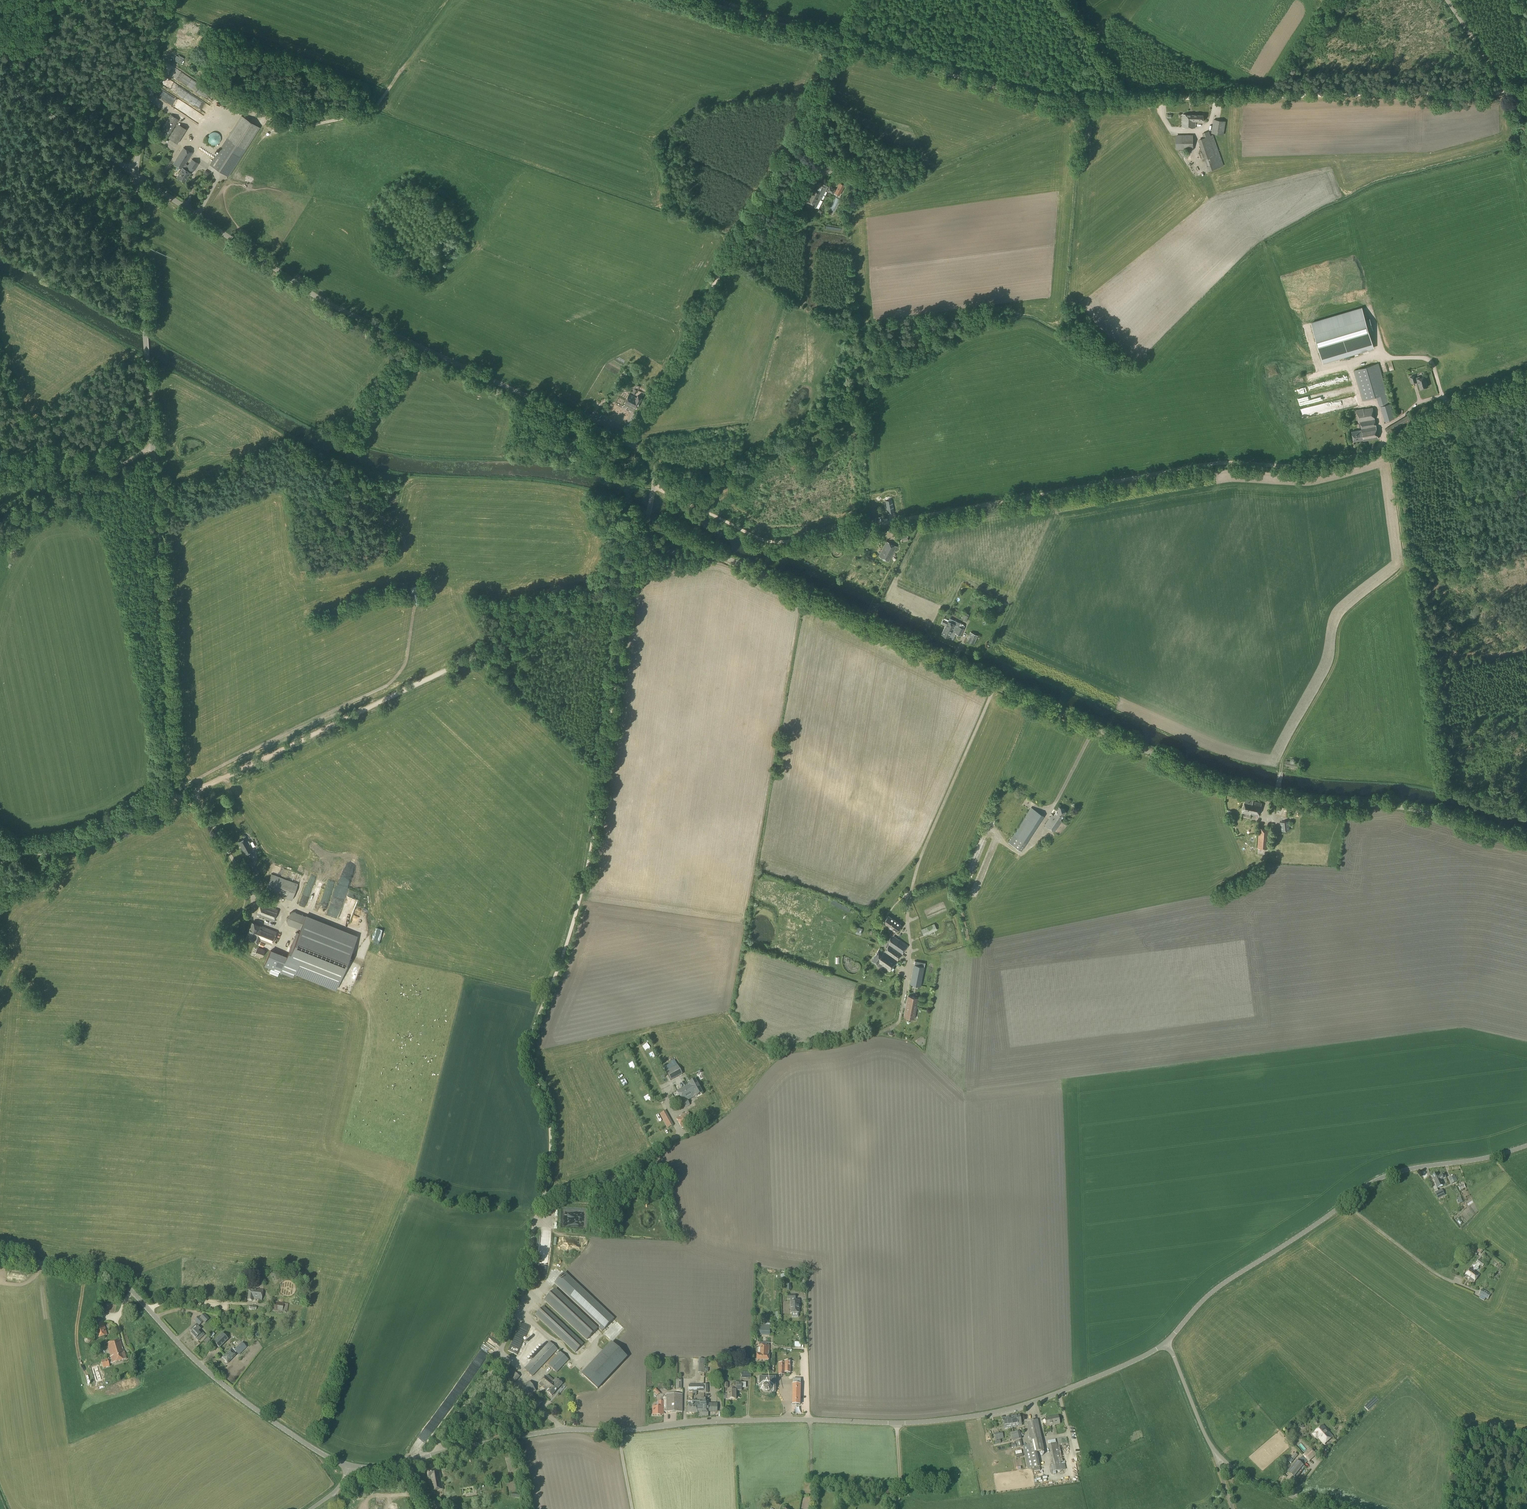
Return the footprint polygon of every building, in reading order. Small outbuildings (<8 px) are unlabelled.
[(170,72),(176,77),(180,72),(173,67),(170,72)] [(177,109),(201,123),(205,117),(181,102),(177,109)] [(1195,128),(1195,121),(1203,121),(1203,115),(1183,114),(1182,127),(1195,128)] [(165,141),(178,120),(171,115),(157,136),(165,141)] [(227,177),(245,151),(259,129),(242,117),(210,165),(227,177)] [(1223,135),(1226,121),(1214,119),(1211,133),(1223,135)] [(177,144),(187,129),(177,123),(168,138),(177,144)] [(214,145),(215,145),(216,145),(217,144),(218,144),(219,143),(220,142),(220,141),(221,140),(221,139),(221,138),(221,137),(220,136),(220,135),(219,134),(218,133),(217,133),(216,132),(215,132),(214,132),(212,132),(211,133),(210,133),(209,134),(209,135),(208,136),(208,137),(208,139),(208,140),(208,141),(209,142),(209,143),(210,144),(211,144),(212,145),(213,145),(214,145)] [(1210,136),(1209,132),(1202,134),(1204,139),(1199,140),(1209,171),(1223,167),(1213,136),(1210,136)] [(1176,149),(1193,149),(1192,135),(1176,135),(1176,149)] [(201,150),(213,159),(215,156),(203,147),(201,150)] [(188,165),(185,164),(192,153),(183,148),(173,163),(182,169),(177,177),(185,182),(191,173),(187,170),(188,169),(193,172),(199,163),(192,159),(188,165)] [(827,172),(833,166),(825,159),(820,165),(827,172)] [(816,207),(820,199),(821,199),(828,186),(825,185),(818,181),(816,185),(820,187),(817,192),(813,190),(809,198),(808,197),(805,203),(807,204),(806,205),(809,206),(810,205),(813,207),(814,206),(816,207)] [(839,195),(844,185),(839,183),(834,193),(839,195)] [(1365,319),(1362,307),(1311,322),(1323,363),(1374,348),(1369,331),(1373,330),(1369,318),(1365,319)] [(1395,418),(1379,363),(1354,370),(1363,400),(1376,396),(1379,406),(1380,406),(1385,421),(1395,418)] [(1416,379),(1415,376),(1410,377),(1412,384),(1418,382),(1420,389),(1428,386),(1425,376),(1416,379)] [(636,398),(629,394),(624,403),(636,409),(642,398),(638,396),(636,398)] [(1378,439),(1372,408),(1363,410),(1363,409),(1356,410),(1359,422),(1360,422),(1362,430),(1352,431),(1354,441),(1364,440),(1364,441),(1378,439)] [(1389,435),(1412,421),(1414,420),(1411,414),(1408,415),(1385,429),(1389,435)] [(887,513),(894,512),(892,500),(885,501),(887,513)] [(897,538),(907,537),(906,530),(896,532),(897,538)] [(882,549),(893,554),(897,547),(886,541),(882,549)] [(889,562),(893,554),(882,549),(879,556),(889,562)] [(941,634),(949,638),(952,632),(955,633),(960,636),(963,629),(964,627),(963,625),(957,622),(955,625),(948,621),(948,620),(944,618),(941,623),(946,625),(941,634)] [(971,632),(966,641),(974,644),(978,635),(971,632)] [(1258,817),(1262,804),(1253,801),(1253,800),(1246,799),(1242,813),(1258,817)] [(1021,851),(1044,816),(1031,807),(1008,842),(1021,851)] [(1060,820),(1066,811),(1059,807),(1054,815),(1052,814),(1045,825),(1055,831),(1062,821),(1060,820)] [(1281,831),(1290,830),(1289,821),(1280,822),(1281,831)] [(1268,849),(1270,829),(1259,828),(1257,848),(1268,849)] [(246,854),(252,850),(249,845),(250,843),(249,841),(246,840),(245,838),(243,839),(238,842),(246,854)] [(292,899),(298,884),(271,874),(265,889),(292,899)] [(273,921),(277,910),(260,903),(256,915),(273,921)] [(288,925),(299,929),(298,932),(296,932),(294,939),(287,956),(281,953),(274,970),(293,977),(294,974),(336,990),(358,935),(306,915),(305,916),(293,911),(290,913),(286,920),(288,925)] [(896,932),(901,925),(888,916),(884,921),(889,925),(888,926),(893,930),(882,945),(886,948),(883,952),(879,949),(871,960),(877,964),(878,963),(889,971),(891,969),(893,971),(894,968),(892,967),(908,946),(893,935),(895,931),(896,932)] [(271,945),(276,932),(252,922),(246,937),(252,940),(251,941),(257,943),(258,943),(259,944),(260,942),(258,941),(259,940),(271,945)] [(924,936),(937,930),(934,923),(921,929),(924,936)] [(265,950),(257,947),(255,955),(262,957),(265,950)] [(274,970),(281,953),(271,949),(264,966),(274,970)] [(921,986),(925,963),(915,961),(914,964),(910,984),(921,986)] [(918,998),(908,996),(904,1017),(914,1019),(918,998)] [(726,1050),(720,1053),(724,1059),(730,1055),(726,1050)] [(671,1081),(682,1074),(675,1061),(663,1068),(671,1081)] [(696,1097),(702,1094),(695,1080),(689,1084),(690,1084),(676,1092),(685,1108),(689,1106),(687,1100),(696,1096),(696,1097)] [(667,1129),(673,1125),(665,1111),(659,1115),(667,1129)] [(681,1127),(693,1121),(688,1112),(676,1118),(681,1127)] [(1439,1176),(1437,1173),(1432,1176),(1435,1183),(1438,1189),(1443,1186),(1440,1181),(1444,1179),(1442,1175),(1439,1176)] [(1451,1184),(1457,1181),(1455,1175),(1449,1178),(1451,1184)] [(1438,1199),(1445,1195),(1442,1189),(1435,1193),(1438,1199)] [(1476,1263),(1477,1264),(1473,1269),(1476,1271),(1480,1266),(1482,1267),(1485,1264),(1479,1259),(1476,1263)] [(1474,1283),(1480,1275),(1475,1271),(1471,1268),(1465,1277),(1474,1283)] [(264,1282),(265,1271),(260,1270),(259,1278),(254,1278),(254,1280),(264,1282)] [(613,1319),(564,1273),(555,1283),(601,1326),(598,1328),(602,1331),(613,1319)] [(261,1300),(262,1290),(249,1289),(247,1301),(252,1302),(252,1299),(261,1300)] [(1488,1300),(1491,1294),(1482,1289),(1479,1295),(1488,1300)] [(555,1290),(545,1300),(587,1339),(597,1329),(555,1290)] [(795,1301),(795,1295),(788,1295),(788,1299),(792,1299),(792,1301),(790,1301),(791,1313),(799,1313),(799,1306),(800,1306),(799,1301),(795,1301)] [(282,1312),(283,1303),(272,1302),(271,1311),(282,1312)] [(575,1352),(583,1344),(543,1307),(535,1316),(575,1352)] [(209,1319),(204,1314),(200,1318),(198,1316),(194,1321),(199,1326),(203,1322),(204,1324),(209,1319)] [(96,1339),(107,1335),(103,1322),(93,1325),(96,1339)] [(532,1326),(522,1322),(510,1351),(519,1355),(532,1326)] [(196,1339),(198,1341),(204,1335),(200,1330),(200,1329),(195,1324),(189,1330),(191,1332),(190,1334),(195,1339),(196,1339)] [(769,1336),(770,1326),(757,1325),(757,1336),(769,1336)] [(534,1342),(541,1333),(534,1327),(526,1335),(534,1342)] [(226,1338),(222,1333),(213,1342),(219,1349),(228,1340),(230,1338),(228,1336),(226,1338)] [(490,1339),(488,1342),(498,1350),(500,1347),(490,1339)] [(123,1353),(120,1340),(106,1344),(110,1357),(110,1360),(109,1360),(108,1359),(107,1360),(107,1359),(101,1361),(103,1369),(109,1367),(108,1365),(126,1359),(124,1352),(123,1353)] [(532,1377),(557,1350),(549,1342),(524,1369),(532,1377)] [(246,1348),(241,1343),(234,1350),(233,1348),(222,1359),(227,1364),(236,1356),(235,1355),(237,1354),(239,1355),(246,1348)] [(627,1357),(612,1343),(611,1343),(582,1374),(597,1389),(627,1357)] [(769,1361),(769,1346),(758,1345),(758,1354),(757,1354),(756,1360),(769,1361)] [(556,1373),(569,1360),(560,1352),(548,1365),(556,1373)] [(790,1373),(790,1361),(784,1361),(784,1363),(779,1363),(778,1375),(784,1375),(785,1373),(790,1373)] [(553,1381),(547,1375),(539,1384),(547,1392),(547,1393),(551,1396),(562,1384),(556,1378),(553,1381)] [(775,1393),(775,1377),(758,1376),(758,1392),(764,1392),(765,1392),(765,1393),(766,1393),(767,1393),(767,1392),(768,1392),(775,1393)] [(800,1405),(800,1379),(792,1379),(792,1405),(800,1405)] [(525,1398),(536,1391),(530,1381),(519,1388),(525,1398)] [(746,1388),(746,1383),(742,1383),(734,1383),(734,1388),(730,1388),(730,1390),(728,1390),(727,1394),(723,1394),(723,1400),(736,1400),(736,1391),(741,1391),(741,1388),(746,1388)] [(708,1385),(688,1385),(688,1392),(692,1392),(692,1395),(697,1395),(696,1392),(704,1392),(704,1393),(708,1393),(708,1385)] [(537,1408),(542,1402),(533,1394),(528,1399),(537,1408)] [(652,1415),(660,1415),(660,1412),(682,1412),(682,1394),(666,1394),(666,1398),(661,1398),(661,1402),(658,1402),(658,1407),(652,1407),(652,1415)] [(694,1407),(694,1414),(708,1414),(708,1412),(717,1412),(717,1404),(708,1404),(708,1401),(705,1401),(705,1398),(702,1398),(702,1401),(691,1401),(691,1402),(692,1402),(691,1407),(694,1407)] [(692,1402),(691,1402),(688,1402),(687,1409),(685,1409),(685,1414),(694,1414),(694,1407),(691,1407),(692,1402)] [(1011,1426),(1012,1428),(1016,1427),(1016,1425),(1021,1424),(1019,1415),(1010,1417),(1011,1426)] [(1046,1427),(1059,1424),(1058,1416),(1050,1418),(1050,1419),(1045,1420),(1046,1427)] [(1003,1427),(1011,1426),(1010,1417),(1002,1419),(1003,1427)] [(1028,1469),(1039,1467),(1036,1452),(1043,1451),(1038,1420),(1027,1422),(1030,1439),(1028,1439),(1029,1445),(1023,1446),(1028,1469)] [(1333,1437),(1323,1426),(1313,1434),(1315,1437),(1317,1436),(1325,1445),(1333,1437)] [(1012,1441),(1021,1439),(1020,1431),(1011,1433),(1012,1441)] [(999,1433),(999,1432),(994,1433),(995,1440),(1004,1439),(1002,1432),(999,1433)] [(1056,1439),(1047,1441),(1049,1450),(1058,1448),(1056,1439)] [(1308,1462),(1316,1455),(1311,1449),(1303,1456),(1308,1462)] [(1296,1479),(1305,1467),(1297,1461),(1288,1472),(1287,1472),(1296,1479)] [(1052,1465),(1051,1466),(1052,1472),(1062,1470),(1061,1464),(1052,1465)] [(441,1479),(440,1471),(427,1473),(427,1478),(429,1478),(431,1492),(443,1490),(442,1481),(443,1480),(443,1479),(441,1479)] [(440,1501),(430,1503),(432,1508),(442,1508),(440,1501)]
